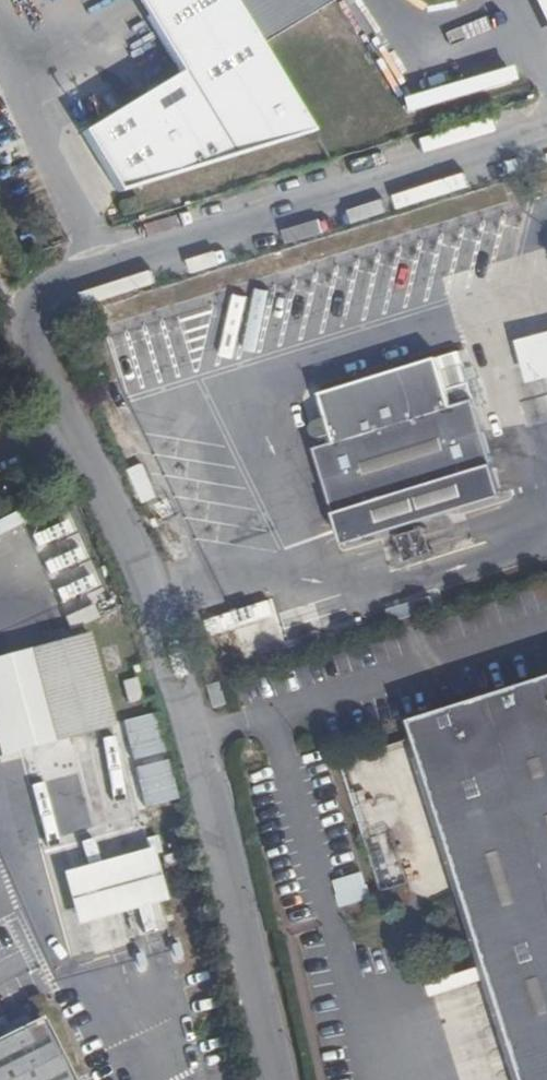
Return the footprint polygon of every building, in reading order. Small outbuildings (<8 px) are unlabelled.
[(311,127),(258,41),(233,0),(139,0),(179,63),(81,123),(119,188),(311,127)] [(290,21),(279,0),(233,0),(258,41),(290,21)] [(290,21),(324,0),(279,0),(290,21)] [(509,340),(521,380),(546,372),(546,329),(509,340)] [(328,510),(486,461),(462,380),(442,386),(433,353),(314,389),(328,438),(308,444),(328,510)] [(496,493),(486,461),(328,510),(337,541),(496,493)] [(84,634),(0,658),(0,755),(109,725),(84,634)] [(403,718),(517,1079),(546,1079),(546,673),(403,718)] [(221,680),(208,685),(215,709),(228,704),(221,680)] [(154,714),(121,723),(145,810),(178,801),(154,714)] [(166,907),(149,842),(68,865),(85,929),(166,907)] [(337,896),(341,909),(372,899),(369,885),(367,886),(363,873),(334,882),(338,895),(337,896)] [(2,1037),(31,1023),(22,1005),(0,1016),(0,1032),(2,1037)] [(31,1023),(2,1037),(0,1038),(0,1079),(63,1079),(34,1021),(31,1023)]
